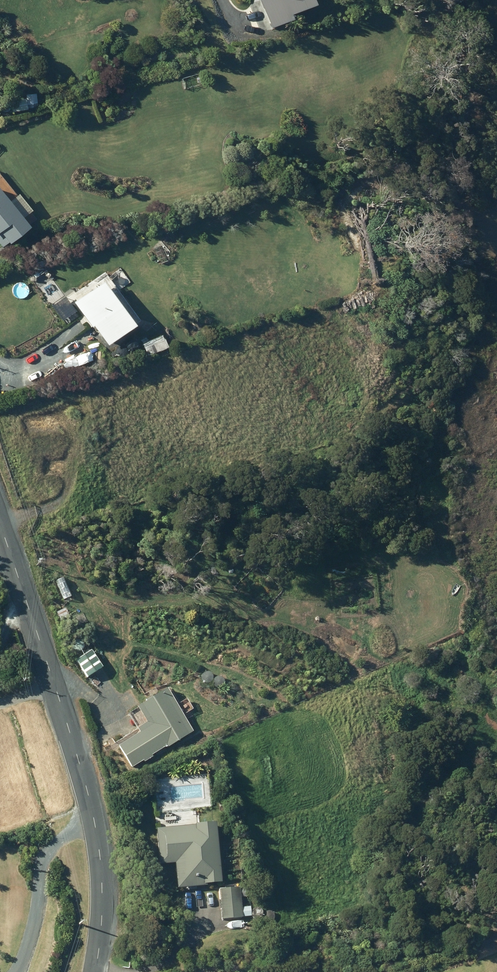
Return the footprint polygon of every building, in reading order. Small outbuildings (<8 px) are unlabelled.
[(272,27),(295,18),(293,13),(318,4),(317,0),(261,0),(272,27)] [(19,94),(20,99),(11,101),(12,111),(28,109),(25,93),(19,94)] [(4,247),(29,226),(0,191),(0,242),(4,247)] [(106,281),(75,302),(93,328),(95,326),(109,345),(137,325),(106,281)] [(168,350),(167,347),(168,346),(165,338),(164,339),(162,335),(143,343),(148,356),(163,350),(164,351),(168,350)] [(88,676),(104,666),(92,649),(77,659),(88,676)] [(193,730),(166,687),(136,705),(146,721),(136,727),(138,730),(117,742),(132,766),(144,759),(145,760),(153,755),(152,754),(168,744),(169,745),(193,730)] [(215,822),(156,828),(160,863),(175,861),(177,888),(207,884),(207,883),(221,882),(215,822)] [(219,888),(222,918),(251,915),(250,906),(241,907),(239,886),(219,888)] [(247,886),(240,887),(241,896),(248,896),(247,886)]
